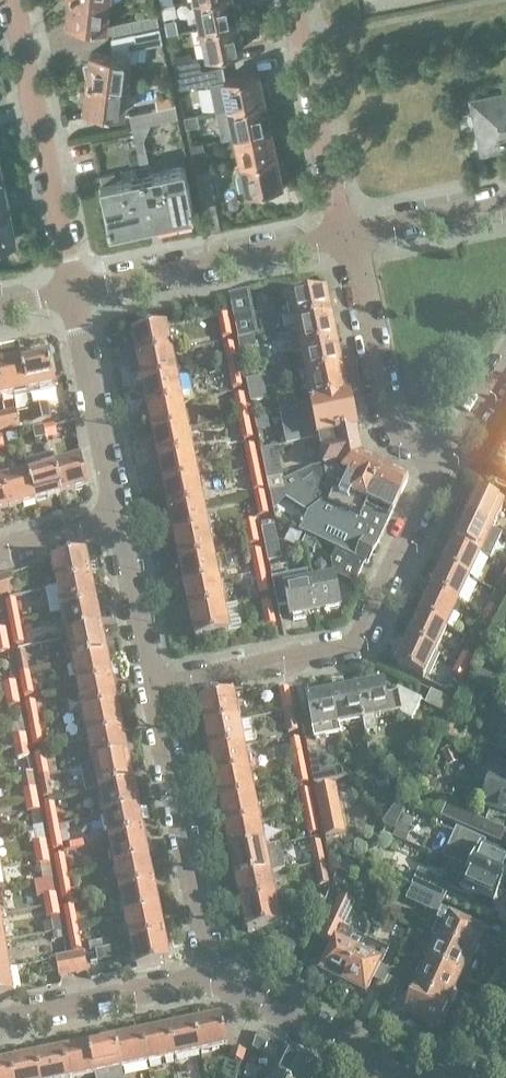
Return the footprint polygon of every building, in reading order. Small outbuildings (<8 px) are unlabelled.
[(67,22),(76,23),(78,29),(93,26),(97,27),(98,26),(106,27),(110,0),(70,0),(67,22)] [(202,27),(237,19),(233,0),(196,0),(202,27)] [(164,17),(177,14),(175,3),(161,6),(164,17)] [(111,23),(114,37),(160,27),(157,14),(111,23)] [(237,19),(202,27),(208,55),(243,48),(237,19)] [(85,62),(88,81),(127,86),(131,57),(135,58),(137,44),(163,39),(160,27),(114,37),(113,54),(92,52),(91,61),(85,62)] [(177,75),(202,70),(200,57),(192,59),(191,52),(173,56),(177,75)] [(230,106),(265,99),(259,71),(224,78),(222,66),(202,70),(177,75),(179,88),(205,82),(211,81),(216,109),(230,106)] [(127,86),(88,81),(85,108),(91,109),(92,114),(106,112),(111,112),(111,111),(124,113),(127,86)] [(471,109),(480,153),(505,148),(505,89),(468,97),(471,109)] [(237,135),(271,128),(265,99),(230,106),(237,135)] [(157,108),(131,113),(133,126),(153,122),(179,117),(176,104),(157,108)] [(185,116),(187,127),(200,124),(198,113),(185,116)] [(115,171),(100,174),(102,184),(110,222),(109,222),(110,228),(111,228),(111,232),(129,228),(129,227),(147,223),(148,227),(149,227),(159,225),(160,224),(159,221),(177,217),(177,218),(195,215),(194,210),(195,210),(193,204),(185,166),(184,167),(151,174),(143,138),(150,124),(133,127),(134,132),(138,150),(142,166),(135,168),(137,177),(124,179),(117,181),(115,171)] [(243,164),(277,157),(271,128),(237,135),(243,164)] [(191,144),(193,155),(207,152),(204,142),(191,144)] [(277,157),(243,164),(249,192),(268,188),(270,194),(283,191),(281,185),(283,185),(277,157)] [(211,173),(198,176),(203,201),(209,233),(222,230),(216,199),(211,173)] [(2,184),(0,185),(0,214),(8,212),(6,202),(8,202),(5,184),(2,184)] [(0,214),(0,244),(15,241),(15,239),(14,239),(12,230),(14,229),(11,212),(8,212),(0,214)] [(278,332),(287,330),(332,320),(327,294),(291,301),(294,317),(275,321),(278,332)] [(247,310),(233,313),(232,313),(238,340),(253,337),(247,310)] [(226,314),(217,317),(222,339),(231,337),(226,314)] [(302,354),(338,346),(332,320),(287,330),(292,356),(302,354)] [(166,328),(134,334),(139,360),(171,354),(166,328)] [(255,348),(253,337),(238,340),(240,351),(255,348)] [(237,366),(233,345),(224,347),(229,368),(237,366)] [(343,372),(338,346),(302,354),(304,364),(309,363),(312,378),(312,380),(343,372)] [(33,360),(22,362),(29,393),(56,388),(49,356),(47,357),(46,353),(43,351),(34,353),(32,356),(33,360)] [(171,354),(139,360),(144,386),(176,380),(171,354)] [(2,399),(29,393),(22,362),(0,367),(0,391),(2,399)] [(237,366),(229,368),(233,389),(241,387),(237,366)] [(349,398),(343,372),(312,380),(312,378),(307,379),(310,390),(314,389),(318,405),(349,398)] [(248,393),(264,389),(262,379),(246,382),(248,393)] [(176,380),(144,386),(149,412),(182,405),(176,380)] [(264,389),(248,393),(251,403),(266,400),(264,389)] [(234,398),(239,419),(247,417),(243,396),(234,398)] [(319,440),(356,432),(357,432),(350,397),(349,398),(318,405),(311,406),(311,407),(280,414),(287,447),(319,440)] [(31,409),(34,424),(50,420),(47,405),(31,409)] [(182,405),(149,412),(155,437),(187,430),(182,405)] [(16,412),(5,414),(8,429),(19,427),(16,412)] [(254,418),(257,432),(270,429),(267,416),(254,418)] [(247,417),(239,419),(243,441),(252,439),(247,417)] [(55,426),(44,429),(46,440),(57,437),(55,426)] [(44,429),(33,431),(35,442),(46,440),(44,429)] [(187,430),(155,437),(160,462),(192,455),(187,430)] [(311,472),(297,477),(303,485),(313,478),(323,490),(332,483),(334,480),(340,472),(361,457),(356,432),(319,440),(324,469),(311,472)] [(19,443),(17,434),(6,437),(8,446),(19,443)] [(505,445),(492,468),(505,477),(505,445)] [(244,449),(249,470),(258,468),(253,447),(244,449)] [(282,477),(276,449),(260,452),(266,480),(282,477)] [(192,455),(160,462),(165,487),(197,480),(192,455)] [(266,480),(275,522),(305,537),(306,536),(317,541),(336,550),(364,563),(369,565),(409,479),(361,457),(340,472),(334,480),(332,483),(323,490),(313,478),(303,485),(293,494),(288,488),(284,489),(283,482),(282,477),(266,480)] [(81,461),(54,468),(62,496),(89,489),(81,461)] [(54,468),(28,475),(36,503),(62,496),(54,468)] [(258,468),(249,470),(253,492),(262,490),(258,468)] [(28,475),(2,483),(10,510),(36,503),(28,475)] [(303,485),(297,477),(284,484),(285,488),(288,487),(293,493),(303,485)] [(197,480),(165,487),(170,513),(202,506),(197,480)] [(0,483),(0,513),(10,510),(2,483),(0,483)] [(478,493),(466,519),(492,531),(504,506),(478,493)] [(267,515),(263,494),(254,496),(258,517),(267,515)] [(202,506),(170,513),(175,539),(208,532),(202,506)] [(466,519),(454,543),(481,555),(490,559),(501,536),(492,531),(466,519)] [(257,544),(253,523),(244,524),(249,546),(257,544)] [(274,527),(262,529),(268,563),(280,560),(274,527)] [(208,532),(175,539),(181,564),(213,557),(208,532)] [(312,552),(317,541),(306,536),(305,537),(301,546),(312,552)] [(443,568),(469,580),(481,555),(454,543),(443,568)] [(364,563),(336,550),(330,562),(337,565),(333,575),(354,585),(364,563)] [(250,554),(255,576),(263,574),(259,553),(250,554)] [(53,561),(59,588),(91,582),(85,555),(53,561)] [(213,557),(181,564),(186,590),(218,583),(213,557)] [(469,580),(443,568),(432,592),(458,604),(469,580)] [(278,609),(288,607),(290,619),(293,619),(293,621),(305,618),(305,616),(314,614),(309,585),(306,572),(272,579),(278,609)] [(263,574),(255,576),(259,597),(268,595),(263,574)] [(1,578),(0,578),(0,581),(5,595),(15,592),(10,575),(1,578)] [(334,579),(309,585),(314,614),(326,612),(326,614),(338,612),(338,610),(340,609),(334,579)] [(59,588),(64,612),(96,606),(91,582),(59,588)] [(218,583),(186,590),(191,615),(223,608),(218,583)] [(432,592),(421,616),(447,629),(458,604),(432,592)] [(7,604),(11,625),(19,624),(15,602),(7,604)] [(275,625),(270,603),(261,605),(266,627),(275,625)] [(64,612),(69,639),(101,632),(96,606),(64,612)] [(488,606),(483,616),(493,622),(499,612),(488,606)] [(223,608),(191,615),(196,641),(228,635),(223,608)] [(421,616),(409,641),(435,653),(447,629),(421,616)] [(478,626),(488,631),(493,622),(483,616),(478,626)] [(23,645),(19,624),(11,625),(15,647),(23,645)] [(69,639),(74,664),(107,658),(101,632),(69,639)] [(397,666),(423,678),(424,678),(435,653),(409,641),(397,666)] [(0,644),(0,655),(8,653),(6,643),(0,644)] [(16,656),(20,677),(29,675),(25,654),(16,656)] [(463,654),(458,664),(468,669),(473,660),(463,654)] [(74,664),(80,690),(112,683),(107,658),(74,664)] [(468,669),(458,664),(453,673),(463,679),(468,669)] [(492,689),(505,694),(505,676),(500,673),(492,689)] [(20,677),(24,698),(33,696),(29,675),(20,677)] [(80,690),(85,716),(117,709),(112,683),(80,690)] [(402,693),(385,697),(383,685),(380,686),(380,684),(367,686),(368,689),(357,691),(363,720),(366,732),(377,730),(374,718),(401,713),(402,716),(412,722),(422,702),(403,692),(402,693)] [(3,687),(5,698),(16,696),(14,685),(3,687)] [(339,725),(363,720),(357,691),(355,691),(355,689),(342,691),(343,694),(333,696),(339,725)] [(292,711),(288,690),(279,692),(283,713),(292,711)] [(457,705),(431,693),(425,705),(451,717),(457,705)] [(339,725),(333,696),(330,696),(330,694),(318,696),(318,698),(308,700),(316,740),(341,735),(339,725)] [(16,696),(5,698),(7,709),(18,706),(16,696)] [(233,696),(201,702),(206,728),(238,722),(233,696)] [(26,706),(30,727),(39,726),(35,704),(26,706)] [(85,716),(90,740),(122,734),(117,709),(85,716)] [(292,711),(283,713),(288,734),(296,732),(292,711)] [(238,722),(206,728),(211,754),(243,748),(238,722)] [(30,727),(34,749),(43,747),(39,726),(30,727)] [(90,740),(95,765),(127,759),(122,734),(90,740)] [(13,740),(15,751),(27,749),(25,738),(13,740)] [(290,743),(294,763),(302,763),(298,741),(290,743)] [(381,744),(369,746),(371,757),(384,754),(381,744)] [(447,767),(459,762),(452,747),(441,752),(447,767)] [(243,748),(211,754),(217,780),(249,774),(243,748)] [(27,749),(15,751),(17,761),(29,759),(27,749)] [(36,757),(40,779),(49,777),(58,776),(57,769),(56,769),(54,758),(46,760),(45,756),(36,757)] [(309,758),(314,784),(350,777),(347,766),(326,771),(323,756),(309,758)] [(95,765),(101,790),(133,784),(127,759),(95,765)] [(87,792),(99,789),(92,763),(80,767),(87,792)] [(294,763),(298,784),(299,786),(307,784),(302,763),(294,763)] [(482,766),(478,779),(490,783),(482,806),(490,809),(485,823),(446,806),(441,818),(500,844),(505,831),(500,829),(505,814),(505,774),(482,766)] [(249,774),(217,780),(222,806),(254,798),(249,774)] [(40,779),(44,800),(53,799),(49,777),(40,779)] [(101,790),(106,816),(138,810),(133,784),(101,790)] [(316,791),(326,841),(344,837),(334,787),(316,791)] [(24,793),(26,803),(37,801),(35,791),(24,793)] [(300,794),(305,815),(313,814),(309,792),(300,794)] [(222,806),(227,831),(259,824),(254,798),(222,806)] [(400,798),(382,823),(384,826),(394,829),(405,808),(400,798)] [(37,801),(26,803),(28,814),(39,812),(37,801)] [(46,809),(50,830),(58,829),(54,807),(46,809)] [(106,816),(111,842),(143,835),(138,810),(106,816)] [(313,814),(305,815),(309,837),(318,835),(313,814)] [(413,825),(401,819),(395,832),(406,838),(413,825)] [(227,831),(232,855),(264,849),(259,824),(227,831)] [(34,846),(36,857),(47,854),(45,844),(42,828),(33,830),(36,845),(34,846)] [(50,830),(54,851),(62,850),(58,829),(50,830)] [(503,886),(504,884),(505,883),(505,860),(484,850),(487,844),(457,830),(443,859),(451,863),(503,886)] [(111,842),(116,867),(148,861),(143,835),(111,842)] [(88,839),(69,843),(70,850),(90,846),(88,839)] [(310,845),(315,866),(324,864),(319,843),(310,845)] [(232,855),(237,882),(269,874),(264,849),(232,855)] [(52,880),(49,865),(47,854),(36,857),(38,868),(40,867),(42,882),(52,880)] [(55,860),(59,881),(68,879),(64,858),(55,860)] [(116,867),(121,893),(154,886),(148,861),(116,867)] [(503,886),(451,863),(443,881),(420,871),(414,886),(445,899),(449,889),(493,908),(498,898),(502,897),(505,891),(503,888),(503,886)] [(324,864),(315,866),(319,888),(328,886),(324,864)] [(237,882),(243,907),(275,901),(269,874),(237,882)] [(59,881),(63,902),(72,900),(68,879),(59,881)] [(121,893),(127,918),(159,912),(154,886),(121,893)] [(445,899),(414,886),(413,886),(407,900),(439,914),(445,899)] [(44,898),(46,909),(57,907),(55,896),(44,898)] [(355,903),(339,896),(319,941),(334,948),(321,975),(329,978),(331,982),(338,986),(342,985),(343,985),(364,941),(352,935),(353,933),(343,928),(355,903)] [(317,922),(325,902),(318,898),(309,919),(317,922)] [(275,901),(243,907),(248,934),(280,927),(275,901)] [(57,907),(46,909),(48,920),(59,917),(57,907)] [(66,910),(70,932),(78,930),(74,909),(66,910)] [(127,918),(132,943),(164,937),(159,912),(127,918)] [(388,918),(378,913),(373,923),(383,928),(388,918)] [(445,929),(440,941),(475,957),(480,946),(478,942),(482,933),(443,915),(438,925),(445,929)] [(62,932),(59,917),(48,920),(51,934),(52,934),(62,932)] [(70,932),(73,953),(82,952),(78,930),(70,932)] [(62,932),(52,934),(53,940),(63,939),(62,932)] [(137,970),(170,964),(164,937),(132,943),(137,970)] [(290,963),(297,949),(274,939),(268,952),(290,963)] [(406,939),(400,953),(413,959),(418,948),(416,943),(406,939)] [(385,958),(375,953),(378,947),(364,941),(343,985),(344,986),(347,990),(354,993),(358,993),(366,997),(385,958)] [(429,965),(461,979),(465,971),(469,970),(475,957),(440,941),(434,954),(430,953),(425,963),(429,965)] [(77,975),(86,973),(87,972),(84,954),(70,957),(74,975),(77,975)] [(70,957),(67,958),(55,960),(59,978),(71,976),(74,975),(70,957)] [(459,984),(461,979),(429,965),(427,969),(423,967),(418,977),(423,979),(417,992),(452,1008),(457,996),(456,991),(459,984)] [(13,997),(8,969),(0,970),(0,999),(13,997)] [(403,985),(407,977),(393,970),(389,979),(403,985)] [(377,1001),(389,1007),(400,985),(388,978),(377,1001)] [(410,988),(399,1013),(427,1027),(429,1030),(433,1032),(437,1031),(442,1022),(446,1020),(452,1008),(417,992),(410,988)] [(195,1026),(200,1054),(228,1048),(222,1021),(195,1026)] [(200,1054),(195,1026),(168,1032),(174,1060),(200,1054)] [(174,1060),(168,1032),(141,1037),(147,1065),(174,1060)] [(147,1065),(141,1037),(115,1042),(121,1070),(147,1065)] [(256,1039),(253,1049),(263,1054),(268,1045),(256,1039)] [(121,1070),(115,1042),(90,1048),(95,1076),(121,1070)] [(90,1048),(62,1053),(67,1077),(84,1077),(95,1076),(90,1048)] [(241,1063),(244,1053),(234,1050),(231,1060),(241,1063)] [(62,1053),(37,1058),(41,1077),(67,1077),(62,1053)] [(276,1077),(314,1077),(319,1069),(288,1054),(276,1077)] [(37,1058),(10,1064),(13,1077),(41,1077),(37,1058)] [(10,1064),(0,1066),(0,1077),(13,1077),(10,1064)] [(245,1077),(246,1077),(257,1077),(259,1072),(248,1067),(245,1077)]
